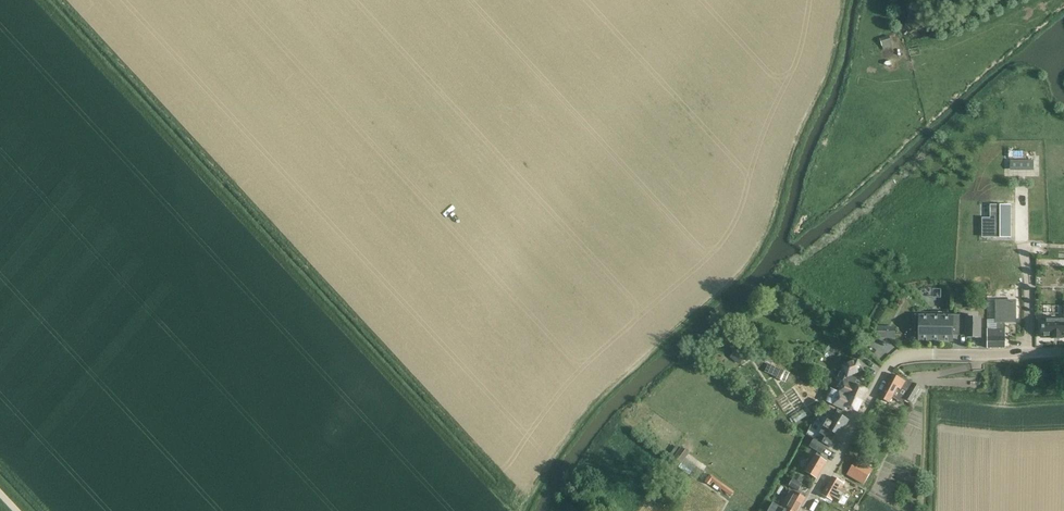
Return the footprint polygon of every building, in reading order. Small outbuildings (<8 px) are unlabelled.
[(889,36),(879,39),(882,46),(891,43),(889,36)] [(980,301),(968,301),(968,309),(980,309),(980,301)] [(997,301),(997,312),(997,330),(988,330),(988,349),(1005,348),(1005,324),(1016,323),(1016,301),(997,301)] [(920,318),(920,337),(920,342),(954,343),(954,335),(965,335),(965,339),(980,339),(980,319),(968,318),(968,316),(953,315),(952,318),(920,318)] [(1042,320),(1042,338),(1053,338),(1053,339),(1062,339),(1062,338),(1063,338),(1063,320),(1042,320)] [(887,337),(887,329),(878,328),(878,337),(887,337)] [(730,358),(740,365),(747,355),(737,348),(730,358)] [(823,384),(839,391),(838,392),(862,402),(862,403),(868,390),(855,384),(857,380),(855,375),(862,371),(858,360),(843,366),(844,368),(838,380),(837,380),(835,383),(825,379),(823,384)] [(879,397),(888,402),(889,403),(892,397),(902,403),(905,398),(912,402),(920,388),(899,375),(897,377),(892,374),(879,397)] [(857,412),(862,402),(838,392),(832,389),(827,402),(833,405),(846,411),(847,408),(857,412)] [(830,417),(824,428),(821,432),(826,435),(822,442),(833,448),(835,443),(830,440),(834,433),(839,436),(849,421),(836,413),(833,419),(830,417)] [(813,440),(809,447),(821,454),(825,447),(813,440)] [(670,454),(675,458),(674,459),(693,472),(697,466),(686,459),(690,453),(682,447),(681,449),(677,446),(670,454)] [(806,472),(808,473),(817,479),(827,462),(815,456),(812,461),(811,463),(806,472)] [(857,460),(848,475),(849,476),(864,485),(872,471),(873,469),(857,460)] [(832,500),(836,502),(838,504),(844,493),(839,489),(842,483),(832,477),(822,495),(832,500)] [(917,481),(906,477),(903,484),(915,489),(917,481)] [(803,484),(800,483),(795,480),(793,479),(789,486),(798,492),(803,484)] [(780,507),(787,510),(799,510),(800,508),(799,507),(804,498),(790,490),(780,507)] [(846,502),(841,510),(843,510),(854,510),(856,508),(846,502)] [(780,507),(773,503),(768,510),(787,510),(780,507)]
